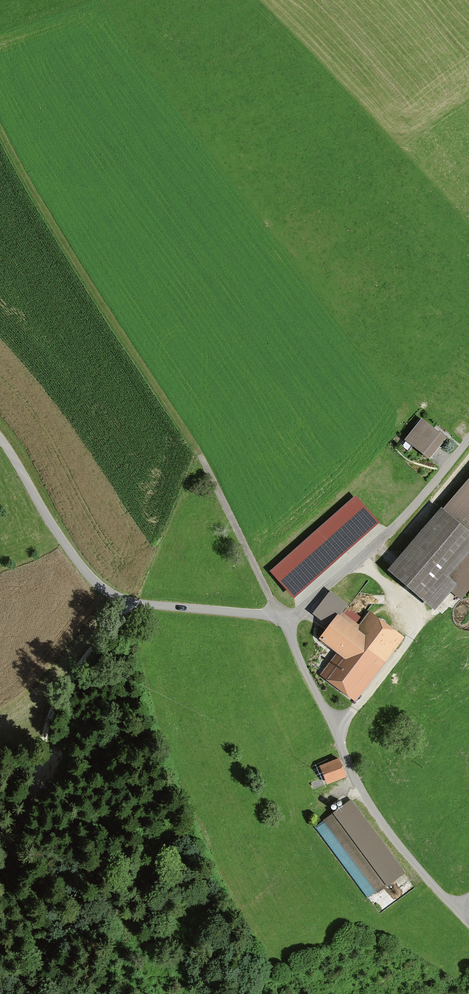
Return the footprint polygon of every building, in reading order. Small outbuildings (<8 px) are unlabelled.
[(447,438),(422,418),(405,440),(429,459),(447,438)] [(443,508),(441,507),(387,570),(435,610),(451,591),(461,600),(468,590),(468,478),(443,508)] [(355,496),(270,571),(294,598),(379,522),(355,496)] [(405,637),(369,610),(359,624),(357,623),(362,617),(348,607),(343,613),(342,612),(348,604),(330,590),(313,614),(329,626),(319,639),(337,653),(320,675),(356,702),(405,637)] [(339,755),(320,763),(327,781),(346,774),(339,755)] [(352,804),(326,823),(380,897),(406,878),(352,804)]
